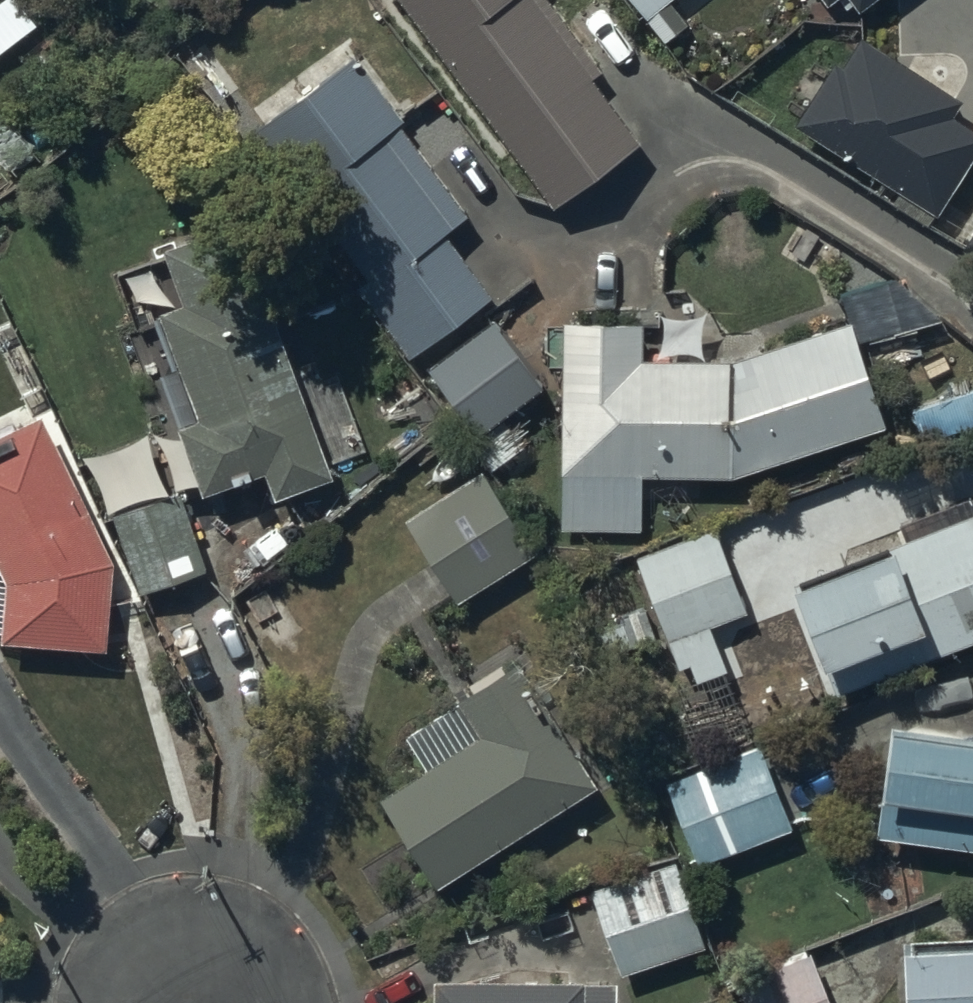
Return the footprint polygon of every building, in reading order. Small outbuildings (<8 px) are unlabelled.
[(553,211),(641,147),(593,82),(605,73),(550,0),(397,0),(553,211)] [(665,45),(691,23),(673,2),(675,0),(628,0),(665,45)] [(853,6),(860,16),(881,0),(821,0),(828,9),(838,1),(846,11),(853,6)] [(793,128),(882,184),(876,195),(929,229),(972,160),(972,132),(953,119),(963,102),(863,39),(844,70),(835,64),(793,128)] [(404,124),(355,59),(256,131),(366,283),(357,289),(412,362),(494,300),(447,238),(470,221),(399,127),(404,124)] [(197,422),(176,430),(203,500),(264,477),(275,505),(334,482),(237,225),(161,254),(182,307),(157,317),(197,422)] [(964,255),(972,260),(972,240),(964,255)] [(494,320),(428,372),(467,424),(459,431),(493,474),(525,449),(504,423),(547,388),(494,320)] [(562,325),(561,532),(642,532),(643,481),(733,482),(888,431),(851,325),(732,367),(732,364),(643,364),(643,326),(562,325)] [(1,634),(1,647),(108,653),(114,563),(34,399),(0,416),(0,634),(1,634)] [(485,471),(405,521),(457,608),(536,558),(485,471)] [(180,495),(112,518),(140,599),(207,576),(180,495)] [(793,589),(837,699),(972,645),(972,516),(793,589)] [(716,528),(636,559),(679,672),(691,667),(698,687),(729,675),(712,629),(748,615),(716,528)] [(468,687),(474,697),(404,741),(424,774),(379,802),(438,896),(598,796),(519,669),(506,676),(501,667),(468,687)] [(894,729),(877,840),(972,853),(972,740),(894,729)] [(759,746),(663,785),(697,869),(794,830),(759,746)] [(593,882),(622,970),(706,942),(677,854),(593,882)] [(907,1002),(972,1002),(972,929),(906,930),(907,1002)] [(749,1002),(835,1002),(810,939),(735,968),(749,1002)] [(615,971),(577,970),(578,957),(433,952),(431,1002),(614,1002),(615,971)]
